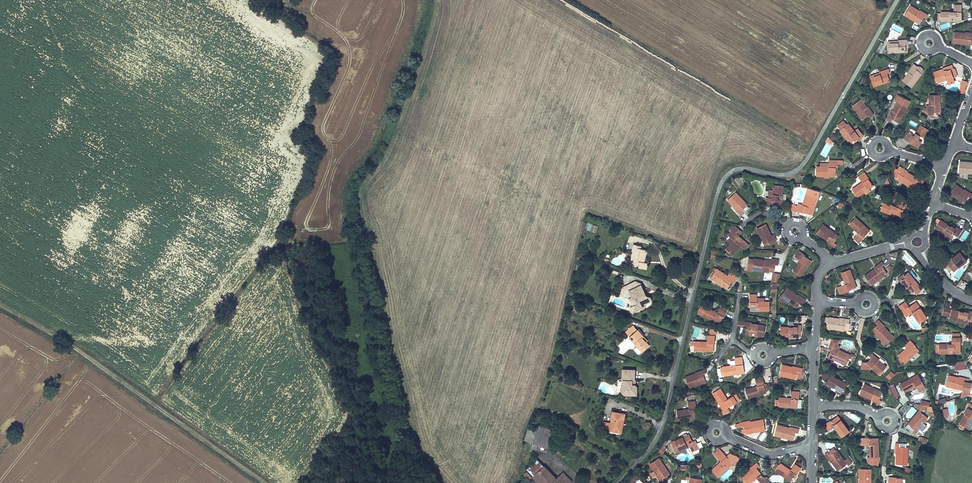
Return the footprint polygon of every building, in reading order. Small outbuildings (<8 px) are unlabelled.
[(956,4),(956,11),(941,11),(941,21),(952,21),(952,17),(956,17),(956,20),(964,20),(963,4),(956,4)] [(906,15),(921,23),(924,16),(927,18),(929,14),(919,9),(918,10),(911,6),(906,15)] [(954,42),(971,45),(971,32),(965,31),(965,33),(955,32),(954,42)] [(889,52),(906,53),(906,43),(909,43),(909,38),(898,38),(898,40),(889,40),(889,52)] [(903,80),(912,87),(922,73),(924,70),(917,65),(913,63),(908,70),(909,71),(903,80)] [(950,67),(952,66),(951,63),(942,66),(942,67),(932,72),(937,82),(947,78),(949,83),(955,80),(953,75),(950,67)] [(870,74),(874,86),(890,80),(887,72),(890,71),(889,68),(870,74)] [(963,93),(967,82),(963,80),(959,92),(963,93)] [(897,125),(910,100),(897,94),(894,100),(897,102),(892,111),(891,110),(886,119),(897,125)] [(941,111),(940,94),(928,94),(929,104),(928,105),(928,115),(933,115),(933,112),(941,111)] [(871,115),(875,112),(869,105),(868,107),(861,98),(853,106),(864,119),(870,113),(871,115)] [(841,129),(852,142),(858,137),(860,139),(863,136),(857,129),(856,129),(849,122),(841,129)] [(909,140),(920,146),(923,140),(920,138),(922,134),(924,136),(929,128),(921,124),(915,134),(909,131),(905,138),(909,140)] [(833,133),(828,137),(832,141),(837,138),(833,133)] [(825,141),(830,145),(833,142),(832,141),(828,137),(828,136),(825,141)] [(945,148),(948,140),(943,136),(939,146),(945,148)] [(905,147),(909,140),(905,138),(904,137),(900,144),(905,147)] [(835,174),(835,157),(828,157),(828,160),(828,164),(819,163),(815,163),(815,173),(824,173),(824,169),(828,169),(828,173),(835,174)] [(971,173),(971,161),(961,160),(960,171),(971,173)] [(868,173),(875,167),(871,162),(864,169),(868,173)] [(917,177),(899,163),(897,167),(895,166),(891,172),(895,175),(901,179),(911,186),(917,177)] [(862,188),(862,189),(868,184),(871,182),(861,169),(855,174),(859,179),(850,187),(855,194),(862,188)] [(763,202),(780,204),(780,196),(776,195),(776,191),(780,191),(781,183),(772,182),(772,187),(771,195),(766,194),(764,194),(763,202)] [(965,201),(969,195),(971,197),(971,196),(971,192),(966,188),(965,189),(955,182),(950,191),(965,201)] [(813,213),(818,191),(807,188),(805,193),(808,194),(805,204),(798,202),(797,205),(796,205),(794,211),(798,212),(798,210),(806,212),(813,213)] [(742,205),(746,198),(734,189),(727,197),(734,203),(733,204),(742,211),(745,207),(742,205)] [(905,200),(896,197),(894,203),(882,199),(878,208),(888,211),(890,208),(894,209),(893,212),(900,215),(905,200)] [(869,228),(855,216),(849,223),(858,230),(854,235),(859,239),(869,228)] [(936,225),(952,236),(955,231),(957,232),(961,226),(954,222),(953,223),(942,216),(936,225)] [(839,232),(822,220),(817,229),(827,236),(826,237),(834,243),(836,240),(834,238),(839,232)] [(752,228),(764,242),(774,235),(769,229),(767,230),(761,222),(752,228)] [(732,251),(743,237),(737,232),(738,231),(732,226),(727,231),(732,235),(724,245),(732,251)] [(640,252),(637,260),(640,261),(638,266),(643,268),(642,269),(649,272),(652,265),(648,264),(653,252),(646,250),(647,248),(641,245),(639,252),(640,252)] [(799,271),(811,254),(804,250),(805,250),(798,245),(793,252),(799,256),(792,266),(799,271)] [(952,269),(967,258),(961,249),(952,256),(951,255),(942,261),(945,264),(948,262),(952,269)] [(751,265),(768,268),(769,260),(773,260),(773,257),(762,255),(762,256),(752,255),(751,265)] [(871,280),(886,267),(881,261),(883,259),(880,256),(863,271),(871,280)] [(732,280),(734,276),(715,264),(709,274),(726,284),(730,278),(732,280)] [(849,287),(856,284),(848,266),(840,269),(845,281),(839,284),(842,291),(850,288),(849,287)] [(920,282),(907,267),(897,273),(903,280),(904,279),(911,288),(920,282)] [(638,281),(634,283),(632,290),(625,288),(623,294),(634,297),(636,296),(638,297),(641,295),(642,297),(639,299),(640,300),(639,302),(635,305),(634,305),(633,308),(634,310),(636,311),(649,305),(648,303),(655,299),(654,296),(649,294),(647,296),(645,293),(648,291),(644,284),(644,283),(638,281)] [(780,294),(796,305),(800,299),(803,301),(805,297),(797,291),(796,292),(786,285),(780,294)] [(749,301),(768,306),(770,298),(758,294),(759,288),(751,286),(749,293),(751,294),(749,301)] [(908,301),(902,305),(907,312),(912,308),(919,318),(927,313),(919,302),(923,299),(920,294),(916,297),(915,296),(908,301)] [(908,301),(905,297),(899,301),(902,305),(908,301)] [(702,311),(718,321),(722,314),(723,315),(727,308),(721,303),(717,310),(706,303),(702,311)] [(946,316),(965,320),(965,316),(967,317),(969,308),(961,307),(960,309),(948,306),(946,316)] [(825,325),(843,328),(844,320),(848,320),(848,316),(837,315),(837,316),(827,314),(825,325)] [(885,339),(892,330),(875,314),(873,317),(875,319),(870,325),(885,339)] [(763,322),(744,320),(744,324),(747,325),(746,331),(762,333),(763,322)] [(632,335),(644,350),(648,356),(655,350),(648,341),(644,336),(646,335),(641,328),(641,329),(636,323),(629,329),(633,335),(632,335)] [(781,335),(799,336),(800,330),(802,331),(802,324),(794,323),(794,325),(782,324),(781,335)] [(694,339),(693,349),(713,350),(713,333),(705,333),(705,339),(694,339)] [(951,336),(951,341),(936,343),(937,352),(949,351),(948,348),(952,347),(952,351),(960,350),(959,342),(958,335),(951,336)] [(906,359),(919,344),(910,336),(905,341),(907,342),(898,352),(906,359)] [(840,341),(830,337),(828,342),(838,346),(840,341)] [(838,346),(828,342),(827,346),(830,347),(827,354),(834,357),(832,362),(838,364),(840,359),(844,361),(847,355),(850,357),(853,351),(849,350),(848,351),(838,347),(838,346)] [(888,361),(870,348),(867,351),(871,353),(866,360),(881,370),(888,361)] [(724,372),(744,369),(743,362),(741,353),(734,354),(735,361),(723,363),(724,372)] [(800,369),(801,366),(781,361),(779,371),(795,375),(797,368),(800,369)] [(964,361),(954,363),(954,370),(965,369),(964,361)] [(707,366),(687,373),(690,385),(708,379),(705,370),(708,369),(707,366)] [(632,379),(635,379),(635,368),(623,368),(623,378),(624,378),(624,383),(622,385),(621,390),(625,394),(632,394),(632,389),(637,389),(637,387),(636,386),(632,384),(632,379)] [(926,382),(919,369),(900,379),(905,386),(916,381),(920,386),(926,382)] [(846,381),(830,371),(821,370),(821,375),(828,374),(825,378),(837,386),(836,388),(842,391),(845,385),(844,385),(846,381)] [(890,370),(885,377),(889,380),(894,374),(890,370)] [(762,373),(755,376),(757,382),(745,386),(748,395),(767,389),(764,381),(765,381),(762,373)] [(966,380),(967,376),(947,374),(946,385),(962,387),(961,394),(967,392),(969,381),(966,380)] [(861,389),(880,398),(882,395),(879,394),(883,387),(866,379),(861,389)] [(714,390),(724,406),(737,398),(733,391),(727,395),(720,386),(714,390)] [(800,388),(791,387),(791,394),(778,392),(777,402),(801,405),(803,397),(799,396),(800,388)] [(696,398),(688,399),(690,406),(678,408),(680,417),(699,414),(696,398)] [(968,402),(958,422),(969,428),(971,421),(971,404),(968,402)] [(903,412),(909,406),(906,403),(900,408),(903,412)] [(620,435),(623,411),(612,410),(609,434),(620,435)] [(850,426),(838,411),(831,416),(831,415),(824,420),(831,429),(837,424),(842,432),(850,426)] [(924,423),(928,419),(918,411),(907,424),(908,424),(905,427),(915,435),(920,429),(922,431),(927,426),(924,423)] [(763,415),(741,419),(742,423),(745,423),(746,430),(752,430),(752,432),(753,433),(759,432),(760,431),(759,428),(765,427),(763,415)] [(801,426),(778,421),(775,432),(794,437),(796,429),(800,429),(801,426)] [(529,428),(526,440),(535,443),(533,449),(538,451),(541,444),(549,448),(555,429),(541,425),(539,432),(529,428)] [(673,441),(680,452),(693,445),(696,449),(702,446),(697,437),(695,439),(690,431),(673,441)] [(880,452),(878,432),(863,432),(864,440),(870,440),(870,452),(880,452)] [(913,462),(913,443),(906,443),(905,439),(901,440),(901,450),(902,450),(902,461),(913,462)] [(664,445),(658,451),(662,454),(668,449),(664,445)] [(826,450),(839,468),(848,460),(838,446),(832,451),(830,448),(826,450)] [(737,451),(731,449),(727,453),(722,449),(717,454),(722,458),(712,468),(718,474),(733,460),(738,464),(740,455),(737,451)] [(662,455),(652,462),(656,469),(652,471),(655,475),(657,475),(659,474),(664,480),(668,478),(665,474),(671,470),(662,455)] [(776,466),(793,477),(802,463),(795,459),(791,465),(781,459),(776,466)] [(536,460),(528,469),(534,475),(533,476),(539,482),(571,482),(572,482),(563,473),(557,480),(543,466),(543,467),(536,460)] [(757,473),(762,470),(758,464),(760,463),(758,460),(741,471),(746,480),(757,473)] [(861,463),(861,482),(865,482),(865,481),(873,481),(872,464),(861,463)] [(757,473),(764,482),(765,482),(767,481),(767,479),(762,470),(757,473)] [(532,477),(526,471),(523,474),(529,480),(532,477)] [(906,473),(894,472),(893,480),(896,480),(896,482),(906,482),(906,473)]
